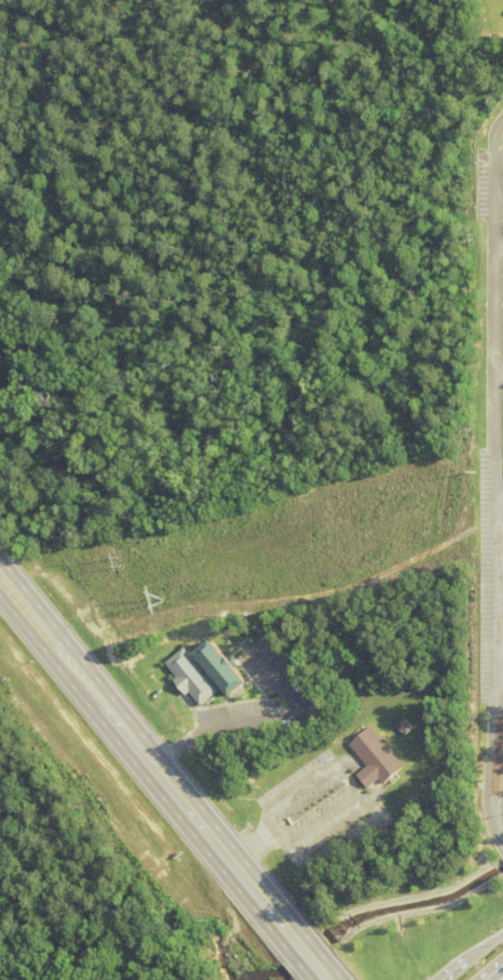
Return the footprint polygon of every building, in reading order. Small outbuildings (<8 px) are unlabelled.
[(161,664),(193,709),(215,694),(183,649),(161,664)] [(403,766),(370,726),(347,745),(365,767),(355,775),(366,788),(377,779),(381,784),(403,766)]
